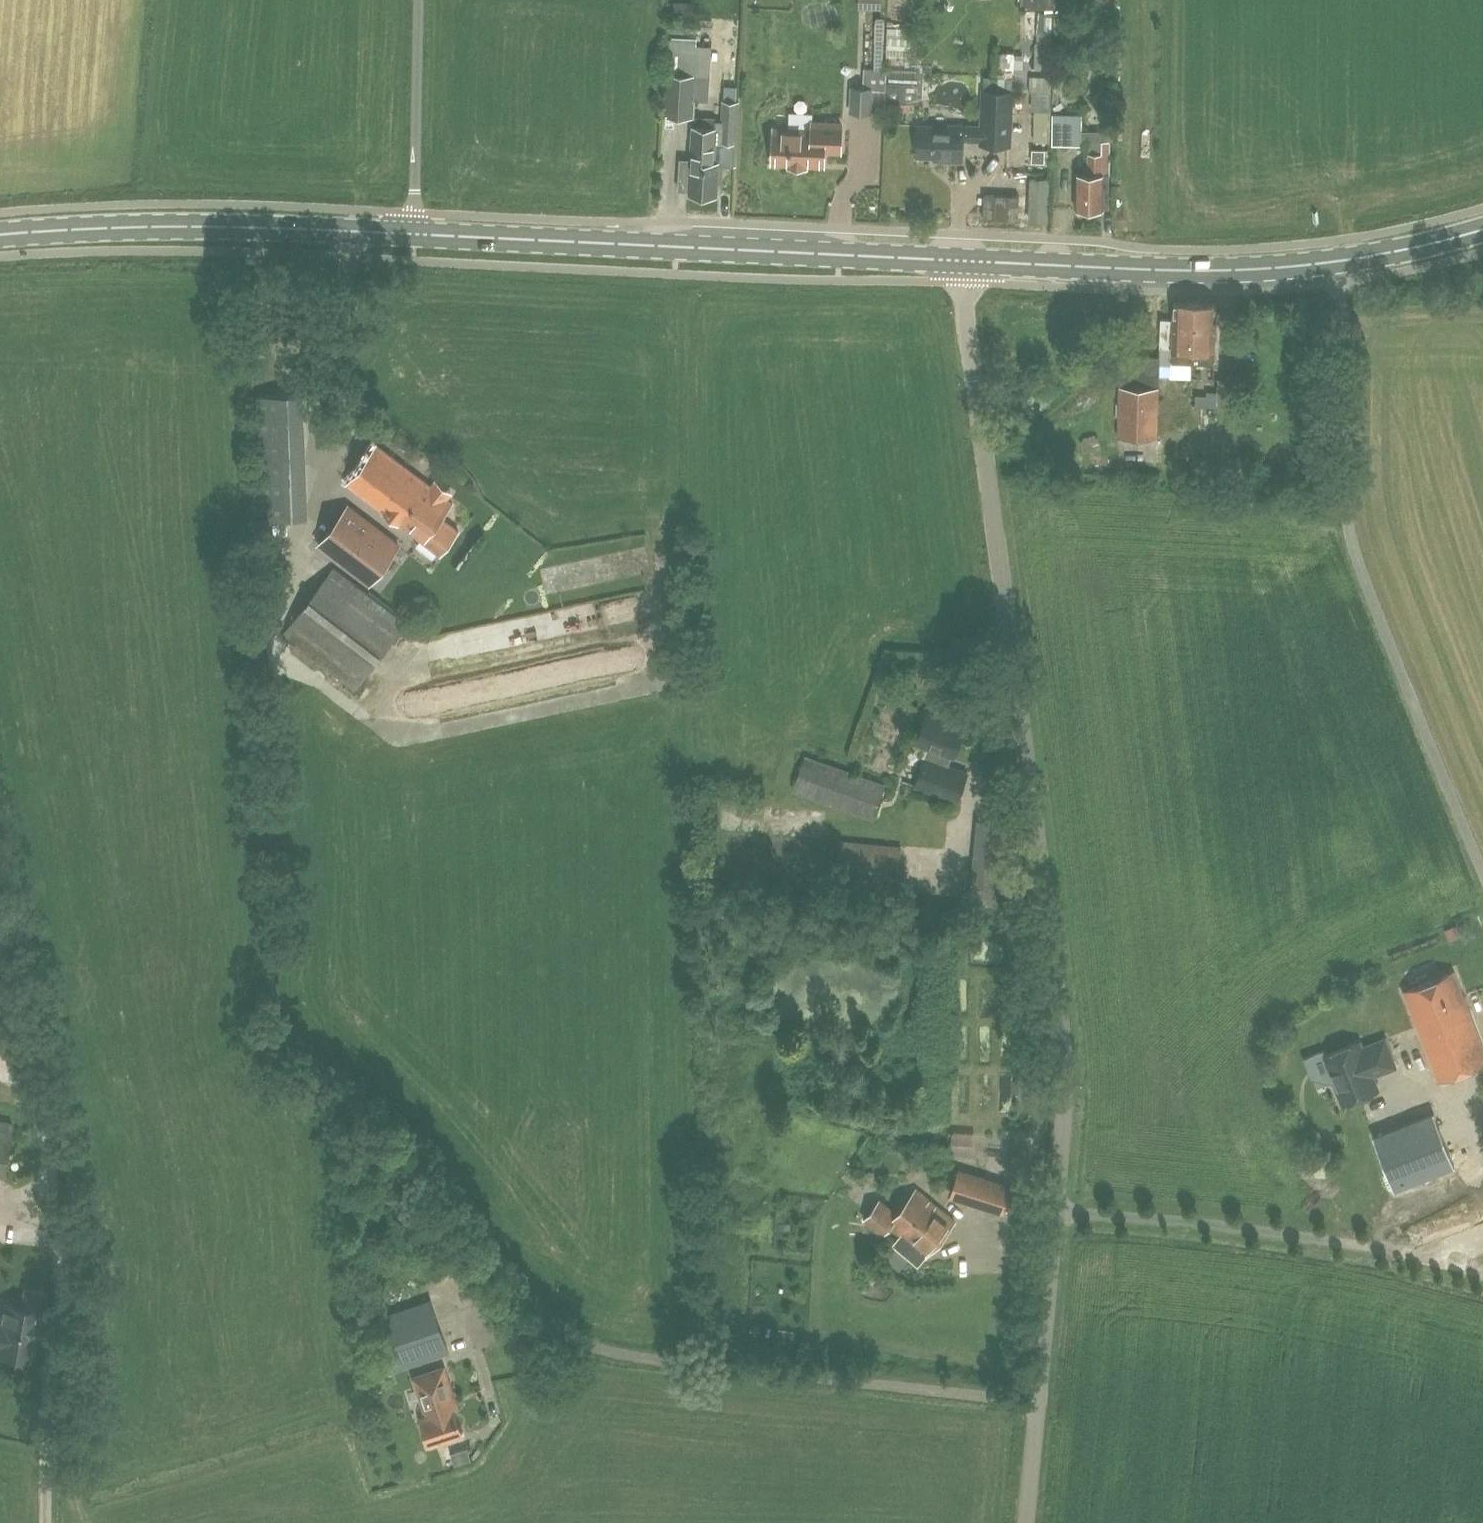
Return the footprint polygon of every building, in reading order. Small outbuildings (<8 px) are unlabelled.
[(858,8),(881,9),(881,0),(859,0),(858,8)] [(1037,12),(1037,31),(1052,31),(1052,12),(1037,12)] [(1077,12),(1054,12),(1054,31),(1077,31),(1077,12)] [(696,72),(698,47),(698,43),(667,41),(663,114),(694,116),(694,115),(695,100),(696,72)] [(918,71),(886,69),(885,109),(916,111),(918,71)] [(983,88),(985,88),(983,125),(936,123),(935,125),(920,124),(918,154),(933,154),(932,162),(943,162),(943,159),(963,160),(964,138),(982,139),(982,142),(1011,144),(1014,89),(1013,89),(1013,76),(984,75),(983,88)] [(1050,141),(1051,76),(1030,75),(1029,91),(1031,91),(1031,109),(1034,109),(1033,141),(1050,141)] [(872,87),(851,86),(849,112),(871,113),(872,87)] [(737,142),(739,100),(721,100),(720,132),(720,142),(737,142)] [(1082,144),(1083,113),(1053,113),(1053,143),(1082,144)] [(805,167),(805,163),(823,163),(824,149),(840,150),(842,124),(813,122),(812,131),(774,129),(773,161),(791,162),(791,166),(805,167)] [(695,130),(693,159),(680,159),(678,190),(691,190),(690,192),(717,194),(718,180),(723,181),(724,162),(737,162),(737,142),(720,142),(720,132),(717,131),(715,131),(695,130)] [(1102,205),(1109,205),(1109,137),(1087,138),(1087,171),(1077,171),(1077,206),(1102,206),(1102,205)] [(1195,360),(1197,300),(1174,300),(1173,316),(1161,316),(1160,344),(1173,344),(1172,359),(1195,360)] [(1197,300),(1195,360),(1214,361),(1214,346),(1215,346),(1216,301),(1197,300)] [(1117,435),(1159,435),(1160,355),(1121,354),(1120,384),(1118,384),(1117,435)] [(425,503),(442,516),(453,501),(448,498),(452,492),(445,488),(445,487),(441,484),(434,479),(430,484),(377,443),(347,482),(398,521),(414,500),(422,506),(425,503)] [(459,529),(442,516),(425,503),(422,506),(414,500),(398,521),(441,553),(459,529)] [(370,582),(400,544),(349,505),(320,543),(370,582)] [(356,687),(406,622),(334,567),(284,632),(356,687)] [(958,799),(968,771),(949,764),(952,755),(955,755),(966,725),(929,712),(918,742),(931,747),(927,756),(916,784),(958,799)] [(873,817),(885,785),(805,756),(794,788),(873,817)] [(898,893),(903,845),(840,839),(835,887),(898,893)] [(1482,1059),(1482,1043),(1454,970),(1403,990),(1438,1077),(1482,1059)] [(1373,1074),(1396,1065),(1385,1038),(1362,1047),(1359,1041),(1324,1055),(1343,1102),(1378,1088),(1373,1074)] [(1395,1188),(1455,1164),(1434,1111),(1374,1135),(1395,1188)] [(1414,1242),(1475,1218),(1454,1165),(1393,1189),(1414,1242)] [(1003,1209),(1011,1185),(960,1169),(953,1192),(1003,1209)] [(891,1224),(901,1233),(910,1223),(913,1226),(924,1213),(927,1216),(929,1214),(933,1217),(942,1207),(919,1187),(897,1213),(880,1198),(866,1217),(884,1232),(891,1224)] [(910,1223),(901,1233),(902,1234),(895,1241),(920,1262),(926,1254),(927,1254),(957,1219),(942,1207),(933,1217),(929,1214),(927,1216),(924,1213),(913,1226),(910,1223)] [(2,1317),(39,1323),(45,1291),(27,1288),(23,1306),(4,1303),(2,1317)] [(394,1369),(451,1351),(433,1297),(376,1316),(394,1369)] [(39,1323),(2,1317),(1,1321),(0,1321),(0,1351),(14,1354),(24,1361),(27,1356),(33,1357),(39,1323)] [(428,1414),(454,1406),(452,1398),(455,1397),(445,1367),(416,1376),(428,1414)] [(454,1406),(428,1414),(422,1416),(431,1444),(463,1434),(454,1406)]
